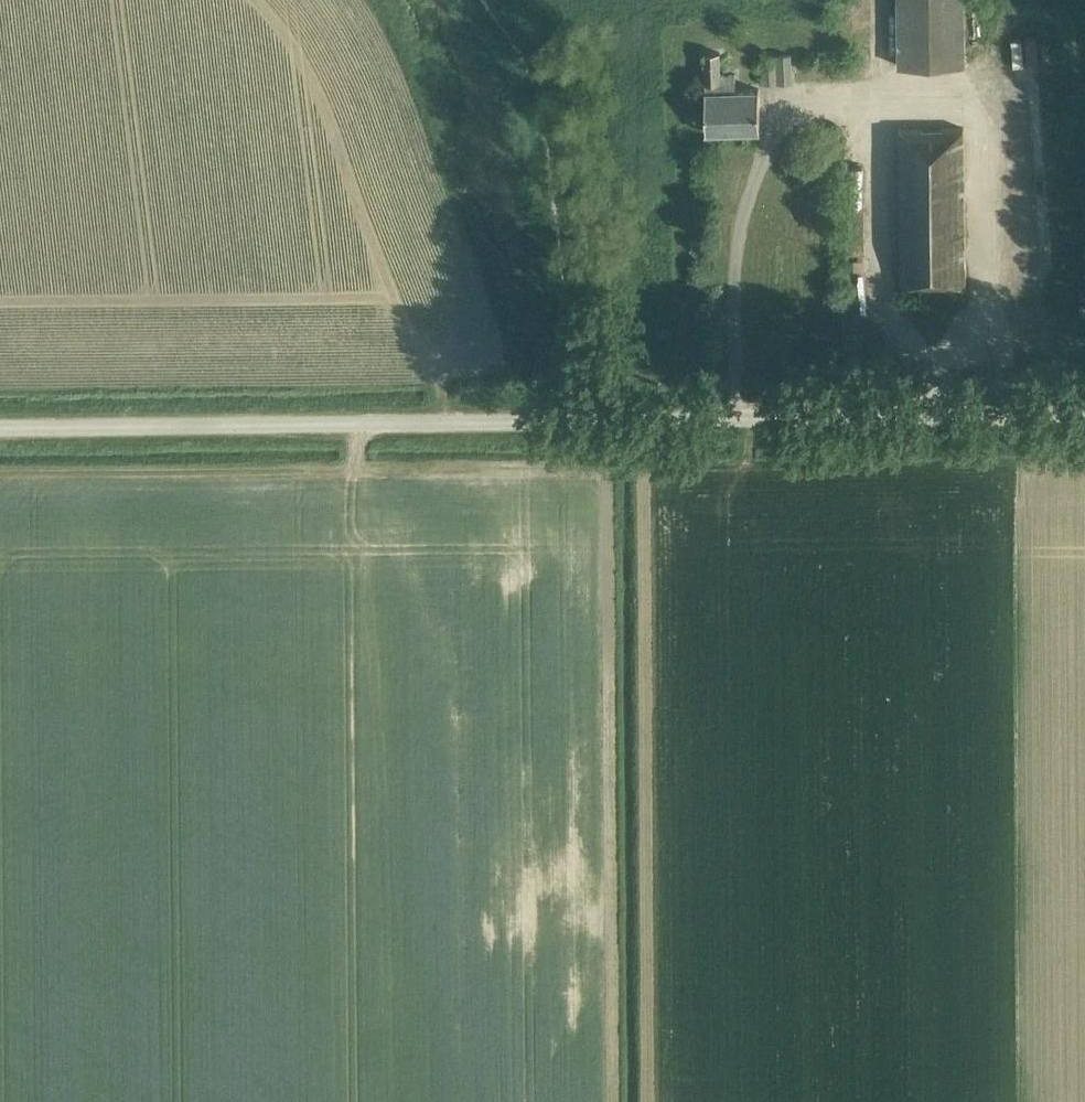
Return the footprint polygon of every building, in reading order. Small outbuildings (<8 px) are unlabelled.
[(965,0),(898,0),(899,65),(965,65),(965,0)] [(707,132),(760,131),(759,89),(736,89),(735,74),(720,74),(720,52),(705,53),(707,132)] [(776,55),(762,56),(763,83),(778,82),(778,83),(793,82),(792,54),(776,54),(776,55)] [(901,128),(902,287),(967,287),(966,128),(901,128)]
